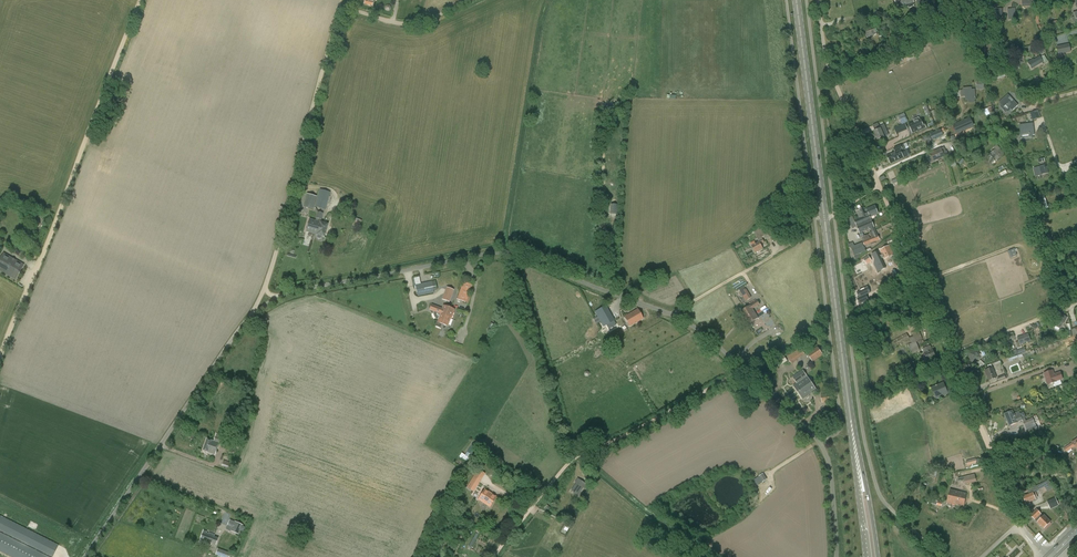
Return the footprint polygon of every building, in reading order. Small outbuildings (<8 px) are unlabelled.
[(1002,15),(1002,9),(996,9),(996,6),(993,6),(993,16),(997,17),(998,17),(1000,16),(1001,15),(1002,15)] [(1016,7),(1008,9),(1010,19),(1018,18),(1016,7)] [(929,24),(925,11),(914,14),(917,28),(929,24)] [(866,37),(877,33),(876,29),(865,32),(866,37)] [(1059,54),(1070,52),(1069,44),(1057,47),(1059,54)] [(1044,63),(1048,61),(1044,55),(1041,58),(1040,56),(1029,63),(1032,69),(1043,62),(1044,63)] [(966,100),(968,99),(969,103),(975,102),(975,99),(974,90),(971,90),(971,88),(963,89),(964,91),(961,91),(961,96),(966,96),(966,100)] [(1014,95),(1020,101),(1023,98),(1017,93),(1014,95)] [(1000,103),(1002,105),(1000,107),(1006,113),(1008,111),(1010,109),(1012,111),(1018,106),(1013,100),(1011,103),(1006,97),(1000,103)] [(1038,110),(1030,113),(1032,120),(1040,117),(1038,110)] [(904,113),(898,116),(902,124),(907,122),(904,113)] [(908,124),(912,133),(926,127),(925,124),(924,125),(921,118),(920,119),(919,117),(913,119),(914,122),(908,124)] [(969,127),(966,120),(953,126),(956,132),(969,127)] [(908,130),(905,123),(894,128),(897,135),(908,130)] [(1033,123),(1019,125),(1021,134),(1029,133),(1030,136),(1035,135),(1033,123)] [(889,135),(885,127),(884,125),(880,127),(881,129),(874,131),(878,140),(884,137),(889,135)] [(1004,155),(1000,150),(1001,149),(997,144),(993,147),(995,150),(990,154),(995,161),(1004,155)] [(895,152),(887,156),(891,163),(903,158),(900,150),(902,149),(900,145),(893,148),(895,152)] [(931,153),(934,160),(944,156),(948,154),(947,151),(945,151),(945,150),(944,147),(941,149),(941,148),(931,153)] [(1047,169),(1049,168),(1048,166),(1045,167),(1045,165),(1033,168),(1035,176),(1048,173),(1047,169)] [(902,176),(891,180),(893,186),(904,181),(902,176)] [(325,210),(330,192),(320,189),(315,207),(325,210)] [(313,209),(316,197),(307,194),(303,207),(313,209)] [(609,214),(617,215),(618,205),(610,205),(609,214)] [(857,226),(872,220),(871,217),(878,214),(875,206),(865,210),(864,208),(860,210),(862,217),(854,220),(857,226)] [(309,219),(306,231),(317,234),(317,235),(317,237),(317,238),(320,239),(321,238),(322,236),(324,237),(328,224),(321,222),(323,213),(318,212),(315,221),(309,219)] [(872,220),(857,226),(860,233),(871,228),(874,237),(863,241),(865,246),(880,239),(872,220)] [(759,241),(761,244),(765,242),(762,238),(765,236),(766,239),(773,235),(767,224),(766,222),(759,226),(759,227),(753,231),(759,241)] [(759,241),(752,245),(755,252),(763,248),(761,244),(759,241)] [(855,256),(866,251),(862,243),(851,247),(855,256)] [(885,258),(893,255),(889,245),(881,249),(885,258)] [(1009,251),(1011,258),(1019,255),(1016,248),(1009,251)] [(23,265),(4,254),(0,261),(0,270),(15,279),(23,265)] [(867,264),(872,261),(868,255),(861,260),(863,262),(864,262),(867,264)] [(432,281),(415,285),(418,296),(434,292),(432,281)] [(473,285),(463,282),(457,299),(466,303),(473,285)] [(879,286),(867,293),(871,299),(883,293),(879,286)] [(450,302),(454,290),(446,287),(442,300),(450,302)] [(740,293),(745,302),(751,298),(746,289),(740,293)] [(857,299),(860,304),(868,300),(865,294),(867,293),(865,289),(857,293),(859,298),(857,299)] [(741,311),(745,318),(754,312),(753,309),(760,304),(758,300),(741,311)] [(440,314),(445,316),(446,313),(448,314),(451,307),(440,304),(439,307),(431,304),(429,310),(440,314)] [(603,326),(614,320),(605,306),(595,312),(603,326)] [(440,314),(437,321),(436,321),(435,326),(440,328),(442,324),(447,326),(450,319),(451,319),(455,309),(451,307),(448,314),(446,313),(445,316),(440,314)] [(630,326),(643,319),(638,309),(624,317),(630,326)] [(754,312),(745,318),(749,324),(759,318),(754,312)] [(1060,317),(1056,324),(1056,325),(1056,327),(1059,328),(1060,328),(1063,322),(1064,323),(1067,318),(1062,315),(1061,318),(1060,317)] [(896,346),(910,339),(907,334),(893,341),(896,346)] [(1022,346),(1021,345),(1031,341),(1028,334),(1017,338),(1018,341),(1015,342),(1017,348),(1022,346)] [(916,341),(908,345),(912,355),(920,351),(916,341)] [(936,357),(933,350),(932,350),(930,346),(923,349),(924,353),(927,360),(936,357)] [(807,354),(813,362),(823,355),(817,347),(807,354)] [(801,348),(787,357),(789,361),(791,363),(805,355),(801,348)] [(973,361),(980,358),(977,350),(968,353),(970,357),(971,357),(973,361)] [(772,371),(788,361),(784,354),(768,364),(772,371)] [(931,377),(940,373),(938,367),(929,371),(931,377)] [(989,381),(996,378),(993,368),(985,371),(989,381)] [(794,386),(798,393),(812,383),(808,376),(807,377),(803,370),(793,376),(797,383),(794,386)] [(1056,381),(1063,379),(1061,371),(1054,374),(1053,371),(1044,373),(1046,379),(1047,379),(1049,385),(1056,382),(1056,381)] [(803,399),(817,390),(812,383),(798,393),(803,399)] [(936,399),(948,394),(946,390),(943,383),(931,388),(936,399)] [(830,394),(821,395),(822,403),(831,402),(830,394)] [(1022,420),(1022,419),(1025,418),(1026,418),(1024,412),(1020,414),(1019,412),(1014,414),(1013,411),(1004,414),(1009,426),(1017,422),(1022,420)] [(1025,418),(1022,419),(1022,420),(1025,426),(1026,430),(1031,428),(1030,424),(1034,422),(1033,418),(1026,421),(1025,418)] [(231,424),(228,431),(240,435),(242,428),(231,424)] [(215,454),(221,435),(216,434),(214,441),(207,439),(203,450),(215,454)] [(1076,448),(1076,439),(1072,442),(1072,443),(1064,448),(1067,452),(1075,447),(1076,449),(1076,448)] [(465,455),(462,453),(459,457),(464,460),(466,457),(469,459),(477,446),(472,443),(465,455)] [(229,469),(232,463),(224,460),(221,466),(229,469)] [(758,486),(767,479),(763,473),(754,480),(758,486)] [(965,485),(977,482),(975,474),(963,476),(963,477),(958,478),(958,481),(964,480),(965,485)] [(476,487),(481,480),(474,476),(466,487),(470,490),(473,485),(476,487)] [(586,485),(578,479),(576,482),(577,483),(572,490),(578,494),(583,487),(584,488),(586,485)] [(1039,485),(1041,489),(1050,484),(1048,480),(1039,485)] [(490,507),(497,497),(485,489),(478,499),(490,507)] [(964,507),(967,494),(950,490),(947,503),(964,507)] [(1025,504),(1036,500),(1033,492),(1022,497),(1025,504)] [(1044,528),(1051,522),(1044,515),(1043,516),(1036,509),(1030,515),(1040,526),(1041,525),(1044,528)] [(52,556),(58,545),(0,516),(0,531),(52,556)] [(239,534),(243,524),(235,521),(231,530),(239,534)] [(210,545),(211,543),(216,545),(219,538),(214,536),(215,535),(204,530),(200,541),(210,545)] [(0,533),(0,551),(12,556),(48,556),(0,533)] [(216,555),(222,556),(229,556),(231,553),(218,549),(216,555)]
